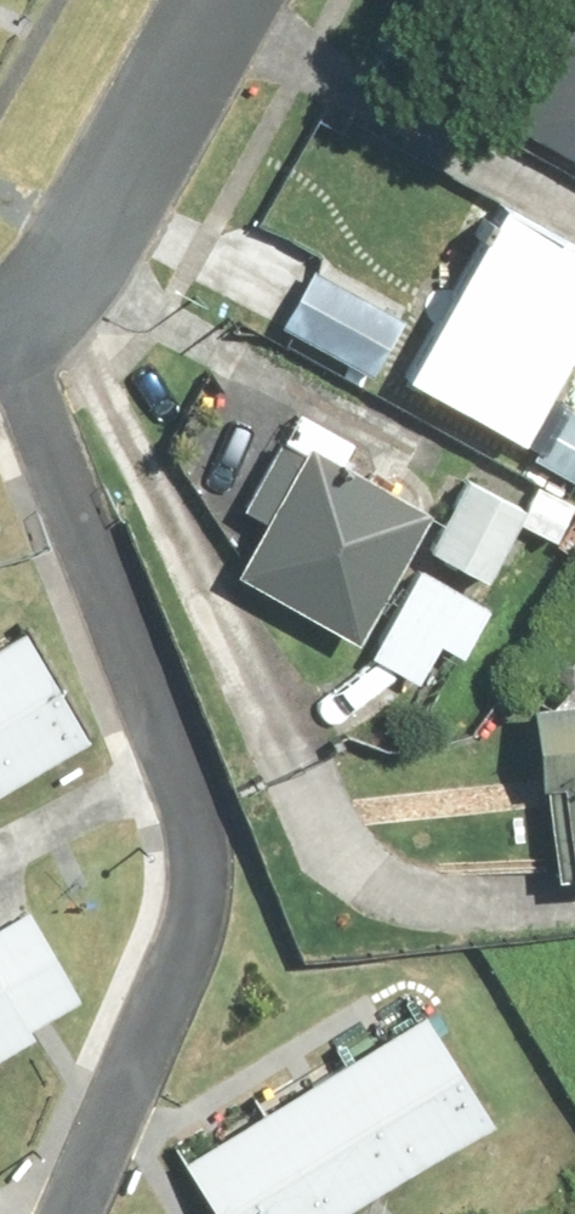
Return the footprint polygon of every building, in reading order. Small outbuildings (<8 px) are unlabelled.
[(545,141),(574,156),(574,80),(545,141)] [(518,208),(420,382),(539,449),(574,386),(574,240),(518,208)] [(415,321),(321,272),(290,330),(384,380),(415,321)] [(377,642),(442,513),(352,468),(365,442),(300,409),(251,506),(274,518),(245,575),(377,642)] [(542,509),(481,472),(434,548),(496,585),(542,509)] [(0,661),(0,810),(126,737),(60,625),(0,661)] [(543,720),(552,792),(574,789),(574,716),(543,720)] [(39,1040),(0,973),(0,1063),(39,1040)] [(186,1154),(221,1213),(338,1213),(524,1106),(458,995),(186,1154)]
